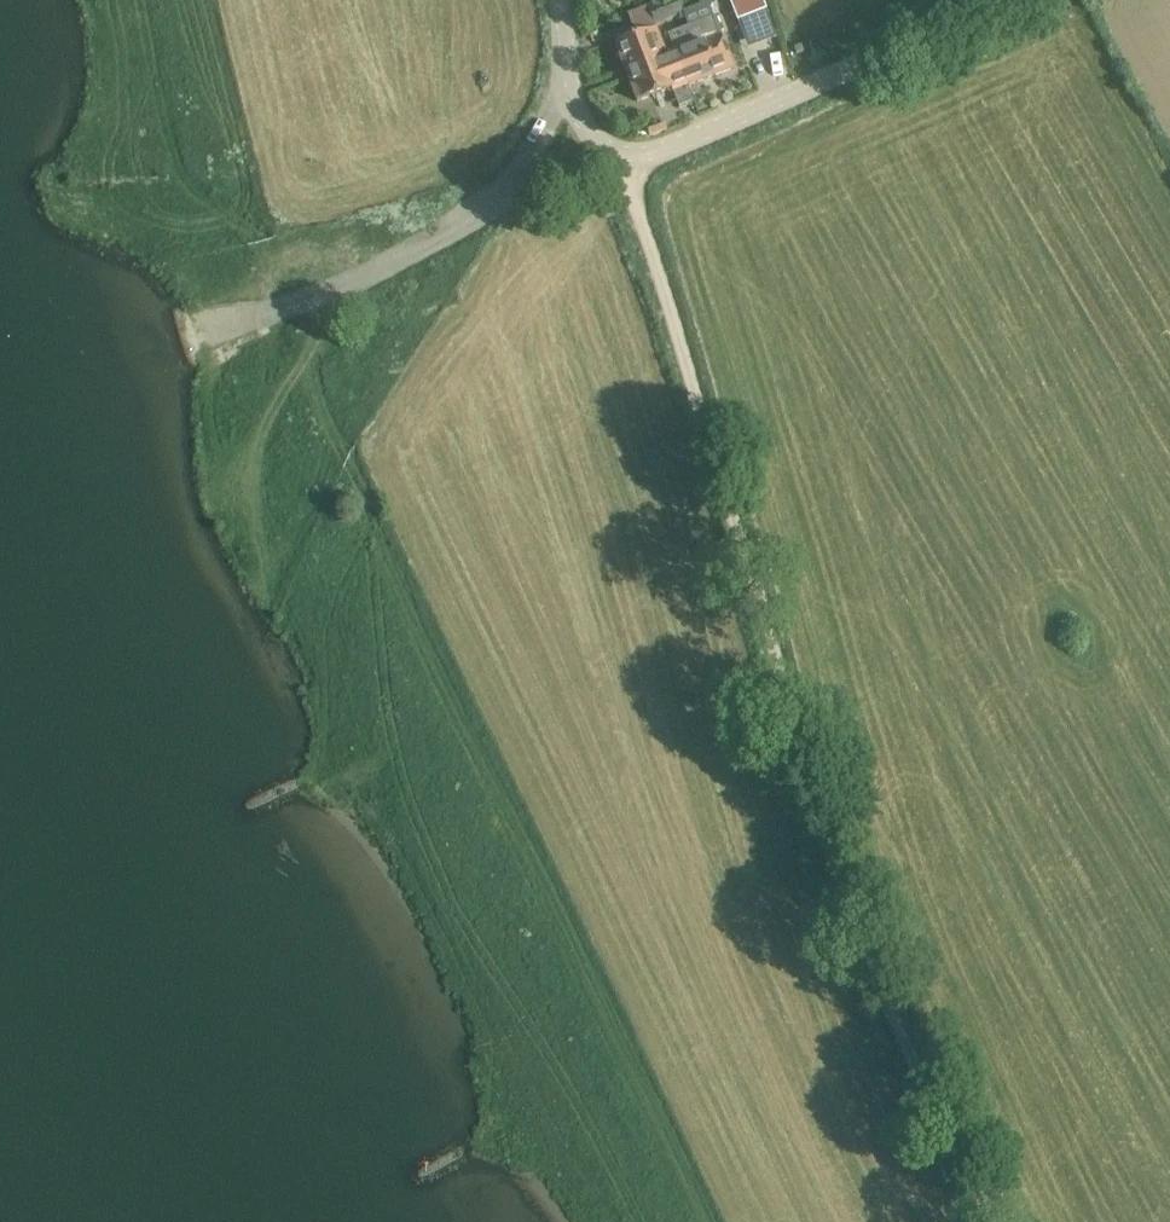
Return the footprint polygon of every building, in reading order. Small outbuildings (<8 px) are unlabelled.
[(684,14),(679,0),(665,0),(648,6),(655,25),(684,14)] [(737,21),(767,10),(763,0),(729,0),(737,21)] [(720,33),(717,34),(711,18),(668,34),(674,49),(675,53),(689,86),(734,69),(720,33)] [(660,37),(656,28),(634,37),(632,31),(616,37),(618,43),(615,44),(626,72),(662,58),(675,53),(674,49),(667,52),(661,36),(660,37)] [(674,91),(689,86),(675,53),(662,58),(626,72),(638,102),(673,88),(674,91)]
